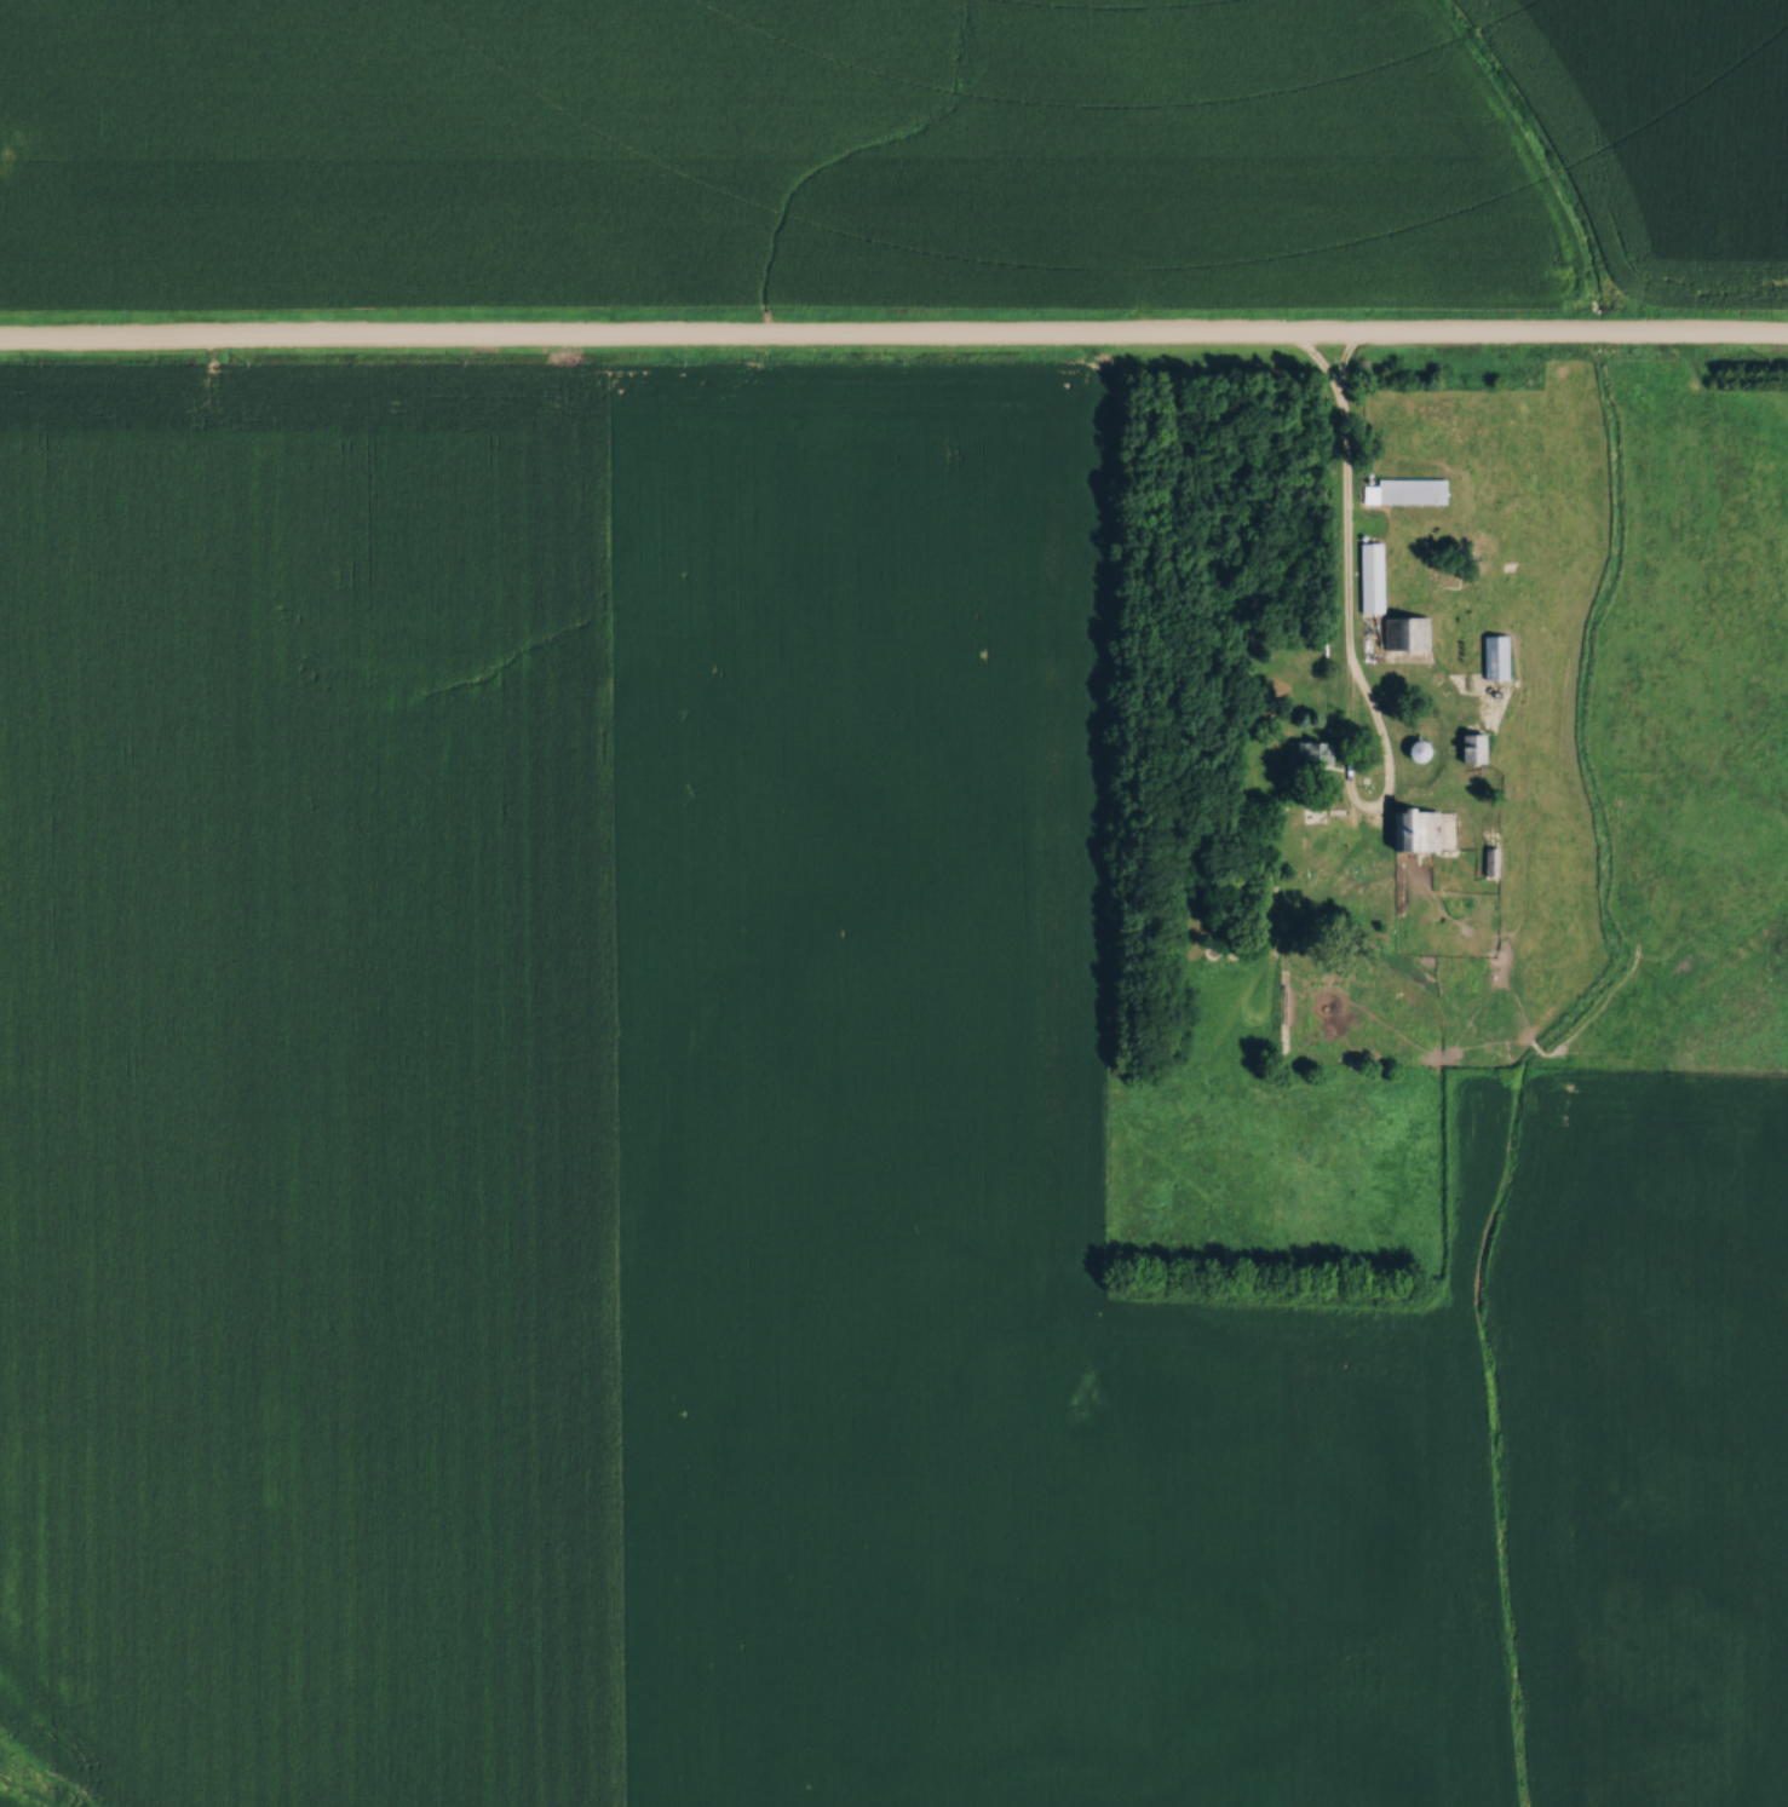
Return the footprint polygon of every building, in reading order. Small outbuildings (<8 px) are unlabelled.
[(1454,479),(1381,479),(1381,486),(1367,486),(1367,505),(1454,505),(1454,479)] [(1375,614),(1372,547),(1395,546),(1397,612),(1375,614)] [(1435,651),(1435,618),(1386,618),(1386,651),(1435,651)] [(1513,637),(1488,637),(1488,681),(1513,681),(1513,637)] [(1292,742),(1292,765),(1337,765),(1337,742),(1292,742)] [(1402,812),(1402,851),(1430,851),(1430,812),(1402,812)]
